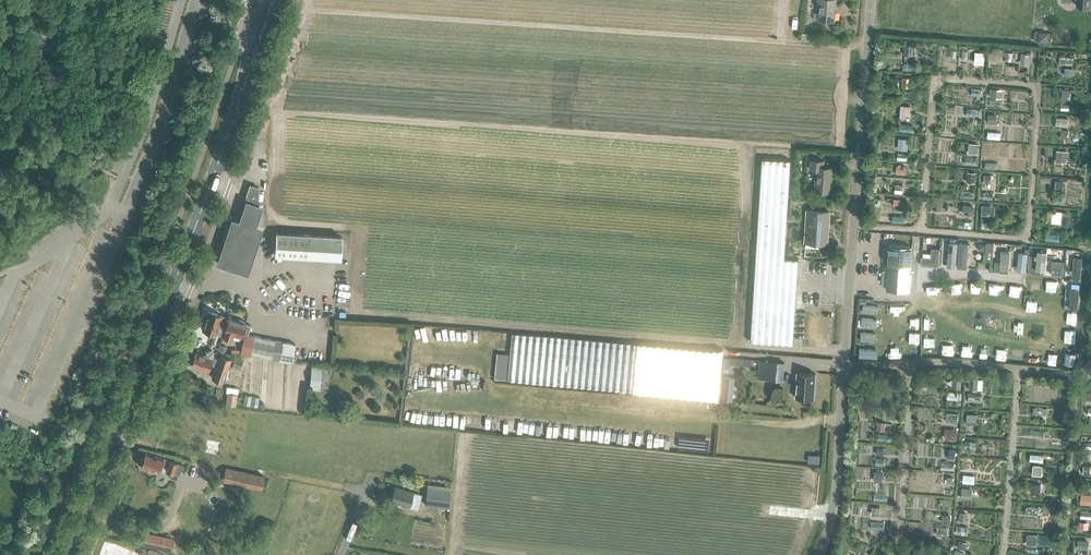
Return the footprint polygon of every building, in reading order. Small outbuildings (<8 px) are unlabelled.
[(817,3),(819,3),(819,10),(814,10),(813,18),(818,18),(818,19),(835,20),(836,0),(817,0),(817,3)] [(905,44),(904,54),(912,54),(913,44),(905,44)] [(975,51),(974,63),(984,63),(984,52),(975,51)] [(1021,52),(1021,61),(1031,61),(1031,53),(1021,52)] [(1060,63),(1073,64),(1074,54),(1060,54),(1060,63)] [(1065,67),(1064,75),(1072,75),(1072,67),(1065,67)] [(902,76),(902,86),(911,87),(911,77),(902,76)] [(990,88),(990,96),(1000,97),(1001,89),(990,88)] [(1062,88),(1061,98),(1070,98),(1071,89),(1062,88)] [(901,105),(900,114),(910,115),(910,106),(901,105)] [(1056,116),(1056,124),(1067,125),(1068,117),(1056,116)] [(898,137),(897,146),(908,147),(908,138),(898,137)] [(969,143),(968,153),(977,153),(978,143),(969,143)] [(1056,150),(1056,159),(1066,159),(1066,151),(1056,150)] [(790,160),(762,158),(751,342),(793,344),(798,258),(784,257),(790,160)] [(831,181),(830,181),(831,177),(832,178),(832,167),(823,166),(823,160),(810,159),(810,168),(816,169),(815,190),(831,191),(831,181)] [(897,165),(896,173),(905,174),(905,166),(897,165)] [(967,172),(967,182),(975,182),(976,172),(967,172)] [(1055,179),(1054,188),(1063,189),(1064,180),(1055,179)] [(253,214),(255,213),(257,212),(259,187),(250,184),(249,189),(245,201),(250,210),(253,214)] [(264,203),(247,197),(240,218),(232,216),(216,262),(248,273),(264,226),(257,224),(264,203)] [(966,204),(965,213),(973,213),(974,205),(966,204)] [(982,205),(981,214),(990,214),(990,205),(982,205)] [(828,224),(829,211),(807,210),(805,241),(806,241),(805,246),(819,246),(819,242),(827,243),(828,228),(827,228),(828,224)] [(1052,210),(1051,219),(1061,220),(1062,210),(1052,210)] [(341,258),(341,247),(342,237),(288,233),(276,233),(275,255),(341,258)] [(942,241),(941,263),(949,264),(950,241),(942,241)] [(986,242),(985,250),(993,250),(993,242),(986,242)] [(959,243),(958,267),(966,267),(967,243),(959,243)] [(886,289),(908,290),(911,246),(889,244),(887,270),(883,269),(882,283),(886,284),(886,289)] [(922,257),(921,264),(938,265),(939,249),(932,249),(932,257),(922,257)] [(1009,250),(1001,249),(1000,260),(995,260),(994,269),(999,270),(999,271),(1008,271),(1009,250)] [(1036,270),(1045,271),(1047,251),(1037,250),(1037,255),(1035,255),(1034,258),(1037,259),(1036,270)] [(1027,253),(1018,252),(1017,270),(1026,270),(1027,253)] [(1082,258),(1074,257),(1072,277),(1080,278),(1082,258)] [(1052,260),(1051,274),(1063,275),(1064,261),(1052,260)] [(980,298),(981,282),(973,282),(972,298),(980,298)] [(953,283),(953,292),(962,292),(961,283),(953,283)] [(1077,308),(1079,288),(1071,288),(1069,308),(1077,308)] [(206,317),(202,329),(209,331),(216,333),(216,332),(221,334),(223,334),(223,336),(228,323),(224,322),(226,319),(227,317),(224,316),(222,315),(214,312),(208,311),(206,317)] [(1066,320),(1076,322),(1077,314),(1068,312),(1066,320)] [(228,323),(223,336),(232,339),(233,334),(244,338),(245,334),(247,334),(248,334),(251,325),(245,323),(244,322),(245,321),(239,319),(239,321),(231,318),(229,317),(229,318),(227,317),(226,319),(224,322),(228,323)] [(877,319),(862,318),(861,325),(876,327),(877,319)] [(925,319),(925,327),(936,327),(936,319),(925,319)] [(717,398),(722,351),(554,335),(512,332),(508,379),(577,386),(717,398)] [(876,333),(861,332),(860,340),(875,341),(876,333)] [(243,345),(242,353),(247,354),(250,355),(250,354),(250,353),(251,353),(253,353),(261,355),(279,358),(292,359),(295,344),(283,341),(261,337),(251,335),(247,334),(245,334),(244,338),(243,342),(243,345)] [(208,348),(218,352),(221,345),(210,342),(208,348)] [(990,347),(983,346),(981,355),(988,356),(990,347)] [(1030,346),(1029,360),(1040,361),(1040,347),(1030,346)] [(997,347),(996,357),(1007,358),(1008,348),(997,347)] [(878,349),(860,348),(859,356),(877,357),(878,349)] [(213,356),(212,357),(204,354),(204,355),(196,352),(192,363),(192,365),(208,370),(210,363),(217,365),(212,377),(223,381),(231,358),(220,355),(219,358),(213,356)] [(782,380),(784,362),(760,360),(758,378),(782,380)] [(311,366),(310,389),(322,389),(322,367),(311,366)] [(797,372),(795,396),(814,398),(814,394),(815,384),(815,380),(815,377),(815,373),(800,372),(797,372)] [(734,377),(725,377),(723,400),(732,401),(734,377)] [(952,377),(952,388),(961,388),(961,377),(952,377)] [(970,378),(969,389),(976,389),(977,379),(970,378)] [(228,386),(227,404),(238,404),(238,387),(228,386)] [(947,412),(946,420),(958,421),(959,412),(947,412)] [(967,413),(966,423),(975,424),(976,414),(967,413)] [(878,421),(877,429),(885,430),(885,421),(878,421)] [(945,428),(944,438),(956,439),(957,429),(945,428)] [(146,452),(144,458),(142,459),(141,462),(142,464),(142,466),(158,471),(160,465),(166,467),(165,470),(174,473),(177,462),(170,460),(170,459),(155,454),(154,455),(146,452)] [(1033,464),(1032,474),(1041,475),(1042,465),(1033,464)] [(1083,473),(1090,474),(1090,465),(1084,464),(1083,473)] [(233,480),(262,486),(264,476),(236,470),(233,480)] [(874,471),(874,478),(883,479),(883,471),(874,471)] [(1031,482),(1030,492),(1040,492),(1041,483),(1031,482)] [(409,506),(413,492),(395,487),(391,501),(409,506)] [(448,507),(450,489),(428,487),(426,505),(448,507)] [(962,487),(961,497),(971,498),(972,487),(962,487)] [(1081,493),(1080,503),(1089,504),(1090,494),(1081,493)] [(872,505),(871,514),(879,515),(880,506),(872,505)] [(943,514),(942,521),(950,522),(951,514),(943,514)] [(160,547),(163,537),(146,533),(143,544),(160,547)] [(1027,534),(1026,545),(1036,545),(1037,535),(1027,534)] [(1078,539),(1077,548),(1085,549),(1086,540),(1078,539)] [(959,540),(957,546),(965,549),(967,542),(959,540)] [(138,552),(140,554),(144,554),(146,554),(147,551),(145,548),(141,547),(138,549),(138,552)]
